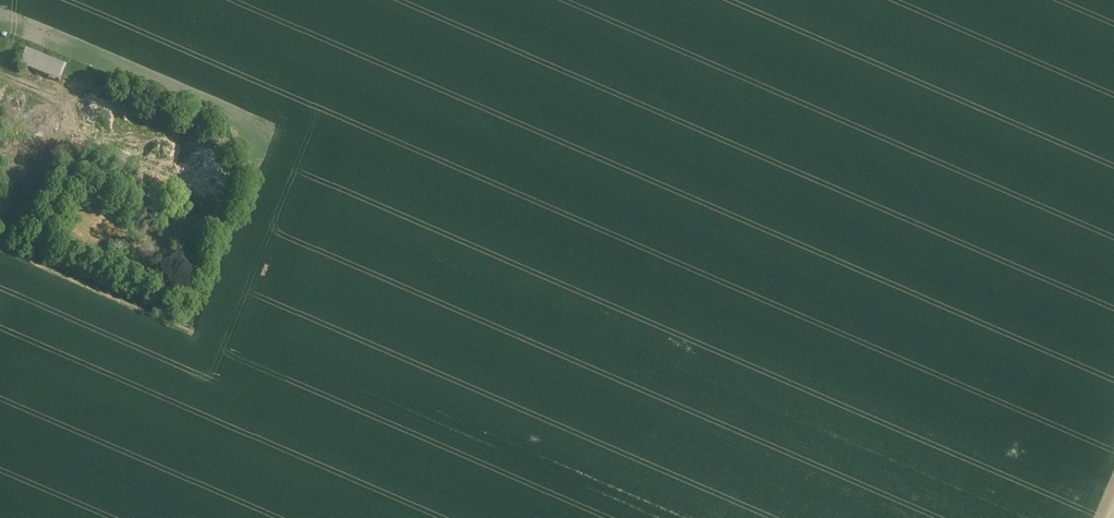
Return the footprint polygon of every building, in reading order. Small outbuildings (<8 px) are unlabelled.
[(67,63),(27,46),(20,63),(60,80),(67,63)]
